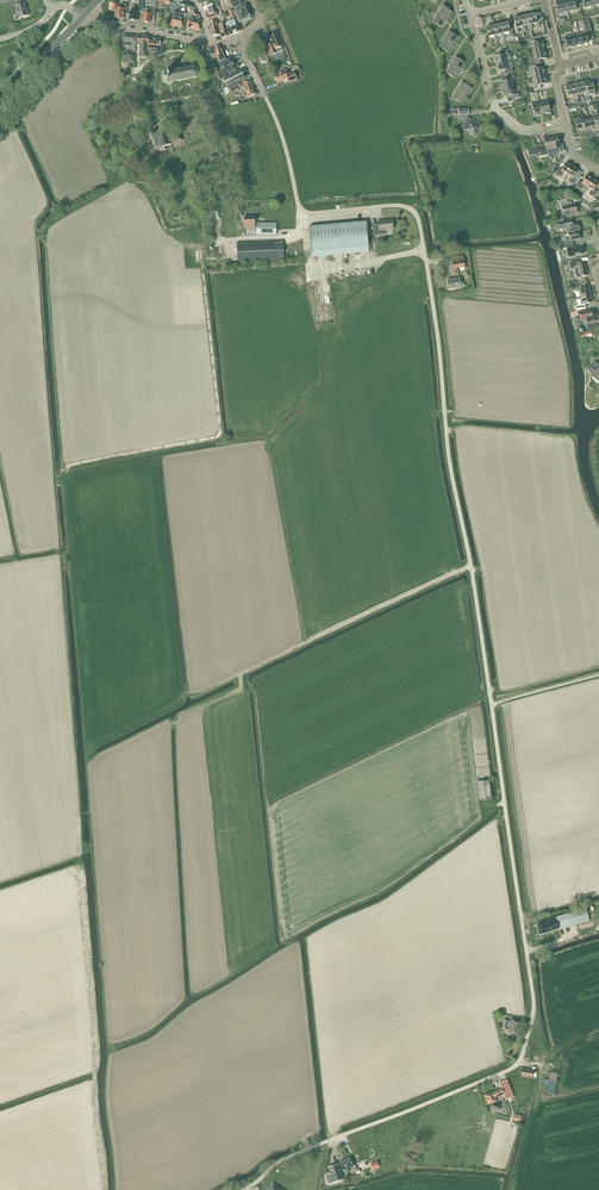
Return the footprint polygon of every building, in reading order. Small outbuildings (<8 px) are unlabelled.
[(16,5),(15,6),(19,18),(29,15),(25,3),(24,3),(23,0),(15,0),(16,5)] [(142,12),(143,4),(144,1),(139,0),(139,3),(138,8),(134,7),(134,11),(131,10),(130,20),(137,21),(139,12),(142,12)] [(154,16),(156,7),(157,0),(151,0),(151,3),(150,6),(150,9),(147,9),(146,13),(144,13),(143,17),(144,17),(143,22),(150,23),(151,15),(154,16)] [(234,9),(238,7),(239,10),(234,12),(239,24),(250,19),(251,16),(246,6),(242,8),(241,6),(242,5),(240,0),(230,0),(234,9)] [(556,1),(559,14),(568,12),(565,0),(562,0),(556,1)] [(568,12),(577,10),(575,0),(565,0),(568,12)] [(585,8),(594,6),(593,0),(583,0),(585,8)] [(117,4),(113,3),(112,10),(115,11),(115,12),(116,12),(115,18),(123,19),(125,10),(126,10),(127,5),(122,4),(121,9),(117,8),(117,4)] [(179,7),(180,3),(175,3),(175,4),(171,3),(170,13),(174,14),(173,17),(172,17),(171,21),(167,20),(167,22),(167,24),(169,25),(171,25),(170,26),(177,27),(178,14),(179,7)] [(206,15),(208,21),(217,18),(214,9),(212,4),(205,6),(208,15),(206,15)] [(451,12),(443,7),(438,14),(447,20),(451,12)] [(228,12),(231,20),(236,18),(233,10),(232,8),(227,10),(228,12)] [(199,21),(199,18),(196,11),(195,12),(191,13),(193,17),(194,17),(195,20),(194,29),(200,30),(201,21),(199,21)] [(229,36),(224,19),(222,14),(220,15),(222,23),(218,24),(222,38),(229,36)] [(438,14),(433,22),(442,27),(447,20),(438,14)] [(532,24),(536,24),(537,29),(540,28),(539,23),(544,21),(543,18),(539,19),(538,15),(536,16),(535,14),(528,15),(530,25),(532,24)] [(530,30),(533,30),(532,24),(530,25),(528,15),(521,17),(523,26),(525,26),(529,25),(530,30)] [(522,27),(523,32),(526,31),(525,26),(523,26),(521,17),(514,19),(516,28),(522,27)] [(226,24),(230,35),(240,31),(236,19),(226,24)] [(585,32),(591,30),(589,20),(582,21),(585,32)] [(211,30),(218,28),(216,22),(213,23),(213,21),(209,22),(211,30)] [(504,33),(508,32),(510,38),(512,37),(512,34),(514,33),(512,24),(508,24),(508,23),(501,24),(503,34),(504,33)] [(497,35),(501,34),(502,39),(505,39),(504,33),(503,34),(501,24),(494,26),(496,35),(497,35)] [(486,28),(489,37),(494,36),(495,41),(498,40),(497,35),(496,35),(494,26),(486,28)] [(213,37),(220,35),(218,28),(211,30),(213,37)] [(458,38),(449,32),(444,40),(453,45),(458,38)] [(586,33),(579,35),(581,45),(589,43),(586,33)] [(269,37),(270,37),(272,44),(267,46),(267,47),(265,48),(264,48),(266,52),(268,57),(271,56),(274,54),(277,53),(282,51),(283,49),(282,46),(281,43),(277,34),(274,35),(269,37)] [(135,53),(135,46),(136,36),(124,35),(123,42),(123,47),(131,47),(131,52),(131,54),(132,54),(132,52),(135,53)] [(579,35),(572,36),(574,47),(581,45),(579,35)] [(148,58),(148,47),(149,39),(149,37),(138,36),(137,45),(140,46),(139,58),(139,60),(146,60),(146,58),(148,58)] [(572,36),(565,38),(567,48),(574,47),(572,36)] [(149,47),(149,52),(158,53),(158,47),(161,47),(161,39),(149,39),(148,47),(149,47)] [(444,40),(440,48),(448,53),(453,45),(444,40)] [(545,50),(543,42),(536,44),(535,40),(531,41),(532,45),(531,45),(533,53),(545,50)] [(227,59),(223,49),(221,49),(220,47),(214,49),(216,54),(217,56),(216,57),(219,63),(227,59)] [(206,52),(202,56),(203,60),(209,57),(216,54),(214,49),(206,52)] [(496,65),(508,62),(506,54),(508,54),(507,50),(499,52),(500,55),(494,57),(496,65)] [(545,50),(533,53),(535,61),(536,61),(537,64),(541,63),(540,60),(547,58),(545,50)] [(460,70),(464,63),(456,57),(451,65),(460,70)] [(219,76),(221,80),(223,79),(231,75),(230,73),(236,70),(230,58),(220,63),(224,70),(221,71),(223,74),(219,76)] [(508,62),(496,65),(498,72),(504,71),(505,74),(513,72),(512,68),(510,69),(508,62)] [(455,78),(460,70),(451,65),(446,72),(455,78)] [(210,77),(218,73),(215,66),(207,69),(210,77)] [(545,76),(544,68),(537,69),(536,66),(532,67),(533,70),(532,70),(533,78),(545,76)] [(199,74),(198,70),(195,67),(166,72),(166,75),(163,76),(164,81),(167,80),(168,83),(197,78),(199,74)] [(223,79),(227,87),(245,78),(241,70),(231,75),(223,79)] [(281,73),(275,76),(276,79),(276,80),(277,82),(278,83),(288,79),(289,82),(296,80),(295,76),(294,73),(289,75),(287,75),(285,70),(281,72),(281,73)] [(507,80),(500,82),(502,90),(514,87),(512,79),(515,79),(514,76),(514,75),(508,76),(506,77),(507,80)] [(533,78),(535,86),(536,86),(537,90),(542,89),(541,85),(547,84),(545,76),(533,78)] [(242,80),(243,82),(248,97),(255,95),(250,79),(247,80),(245,78),(242,80)] [(585,81),(588,96),(589,96),(589,97),(590,102),(596,101),(593,84),(589,84),(588,80),(585,81)] [(240,81),(224,89),(227,94),(243,86),(240,81)] [(581,94),(585,93),(586,98),(589,97),(589,96),(588,96),(585,81),(579,83),(581,94)] [(471,88),(462,83),(457,90),(466,96),(471,88)] [(572,84),(576,100),(578,100),(579,100),(577,95),(581,94),(579,83),(572,84)] [(568,97),(571,96),(573,101),(576,100),(572,84),(566,86),(568,97)] [(514,87),(502,90),(504,98),(507,97),(508,100),(509,103),(513,101),(512,99),(520,97),(519,93),(516,94),(514,87)] [(466,96),(457,90),(452,98),(461,104),(466,96)] [(540,103),(543,115),(550,113),(548,101),(540,103)] [(543,115),(540,103),(532,104),(535,116),(543,115)] [(185,111),(173,116),(178,131),(190,126),(185,111)] [(589,120),(591,131),(598,130),(594,113),(591,114),(592,119),(589,120)] [(585,120),(584,115),(581,116),(585,132),(591,131),(589,120),(585,120)] [(580,117),(575,118),(577,130),(581,129),(582,134),(585,133),(585,132),(581,116),(580,116),(580,117)] [(472,121),(473,120),(468,117),(462,127),(466,129),(466,130),(472,134),(471,134),(475,137),(478,133),(477,132),(481,126),(472,121)] [(152,139),(157,151),(172,146),(171,144),(182,140),(179,131),(168,136),(166,130),(157,134),(153,136),(151,135),(150,138),(152,139)] [(558,136),(551,137),(551,138),(554,149),(555,153),(558,152),(565,151),(563,144),(560,145),(558,136)] [(543,149),(539,149),(541,156),(544,156),(548,155),(555,153),(554,149),(551,138),(551,137),(544,139),(546,148),(543,149)] [(563,173),(567,175),(573,167),(573,166),(567,163),(562,170),(559,168),(555,174),(561,177),(563,173)] [(571,177),(568,182),(574,185),(577,179),(574,177),(579,170),(573,166),(573,167),(567,175),(571,177)] [(584,185),(587,188),(593,179),(587,175),(582,182),(579,181),(576,186),(581,190),(584,185)] [(591,190),(588,194),(594,198),(597,192),(594,190),(598,183),(593,179),(587,188),(591,190)] [(568,202),(567,199),(557,201),(557,205),(560,204),(561,208),(563,208),(564,216),(576,213),(575,205),(572,206),(571,202),(568,202)] [(262,223),(255,223),(255,217),(245,217),(245,228),(255,228),(259,228),(259,229),(260,229),(260,235),(276,235),(276,224),(265,224),(262,224),(262,223)] [(379,224),(372,225),(373,236),(384,235),(383,231),(393,230),(393,220),(378,221),(379,224)] [(567,233),(580,230),(579,223),(574,224),(573,220),(557,224),(558,230),(566,228),(567,233)] [(309,228),(312,257),(369,252),(366,222),(309,228)] [(581,239),(579,232),(568,234),(570,239),(565,240),(566,243),(581,239)] [(237,242),(238,263),(284,261),(284,254),(284,245),(283,240),(237,242)] [(574,244),(567,246),(567,250),(569,257),(569,258),(574,257),(574,256),(584,254),(582,246),(574,247),(574,244)] [(451,257),(453,270),(465,268),(463,255),(451,257)] [(588,275),(585,264),(581,265),(580,261),(573,263),(569,264),(571,271),(574,270),(576,279),(580,278),(580,277),(588,275)] [(460,278),(448,280),(449,289),(462,287),(465,286),(464,283),(461,284),(460,278)] [(578,290),(580,298),(591,295),(589,288),(578,290)] [(593,302),(591,295),(580,298),(582,305),(575,306),(576,312),(577,311),(578,311),(586,309),(585,306),(584,304),(593,302)] [(595,323),(598,322),(597,314),(592,315),(591,310),(589,311),(580,313),(581,321),(586,319),(588,325),(589,330),(597,329),(595,323)] [(596,362),(588,369),(592,375),(591,375),(596,380),(597,379),(598,381),(598,366),(596,362)] [(478,782),(480,800),(491,799),(489,781),(478,782)] [(589,919),(586,908),(556,917),(544,920),(545,924),(537,926),(539,935),(547,933),(547,932),(559,929),(589,919)] [(511,1019),(508,1033),(517,1035),(521,1022),(511,1019)] [(521,1076),(533,1079),(534,1070),(522,1068),(521,1076)] [(551,1072),(547,1093),(554,1095),(558,1074),(551,1072)] [(506,1100),(514,1097),(507,1080),(499,1083),(501,1089),(485,1096),(488,1105),(496,1101),(495,1098),(504,1094),(506,1100)] [(343,1154),(352,1151),(349,1143),(340,1146),(343,1154)] [(346,1169),(347,1172),(350,1171),(349,1168),(354,1166),(350,1158),(340,1162),(343,1170),(346,1169)] [(371,1163),(373,1170),(380,1168),(378,1161),(371,1163)] [(344,1179),(338,1164),(328,1168),(330,1173),(325,1175),(329,1185),(344,1179)]
